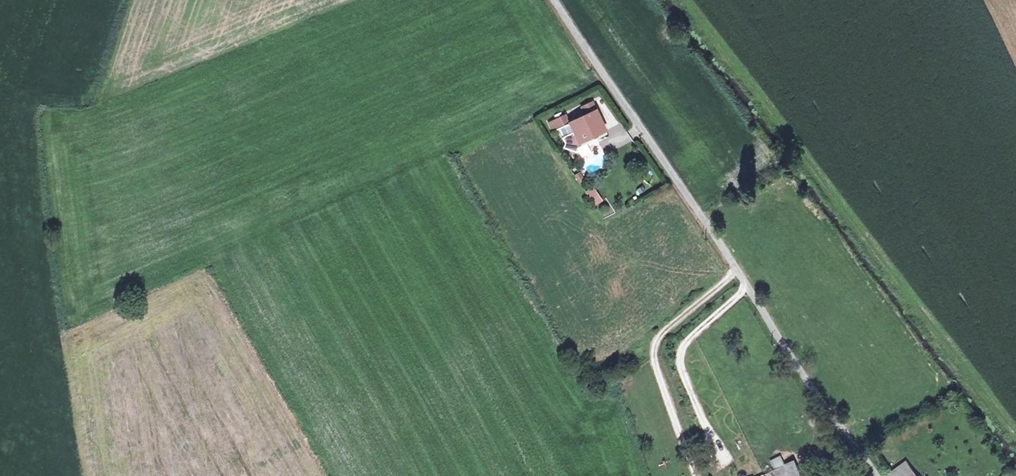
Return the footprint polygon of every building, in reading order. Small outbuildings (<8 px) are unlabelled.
[(572,120),(572,121),(576,129),(565,134),(568,140),(566,145),(579,149),(582,141),(608,128),(599,108),(595,100),(585,105),(589,112),(572,120)] [(572,120),(568,113),(558,118),(562,126),(572,121),(572,120)] [(593,187),(584,192),(590,202),(598,196),(593,187)] [(768,461),(775,475),(799,475),(792,461),(783,465),(779,456),(768,461)]
